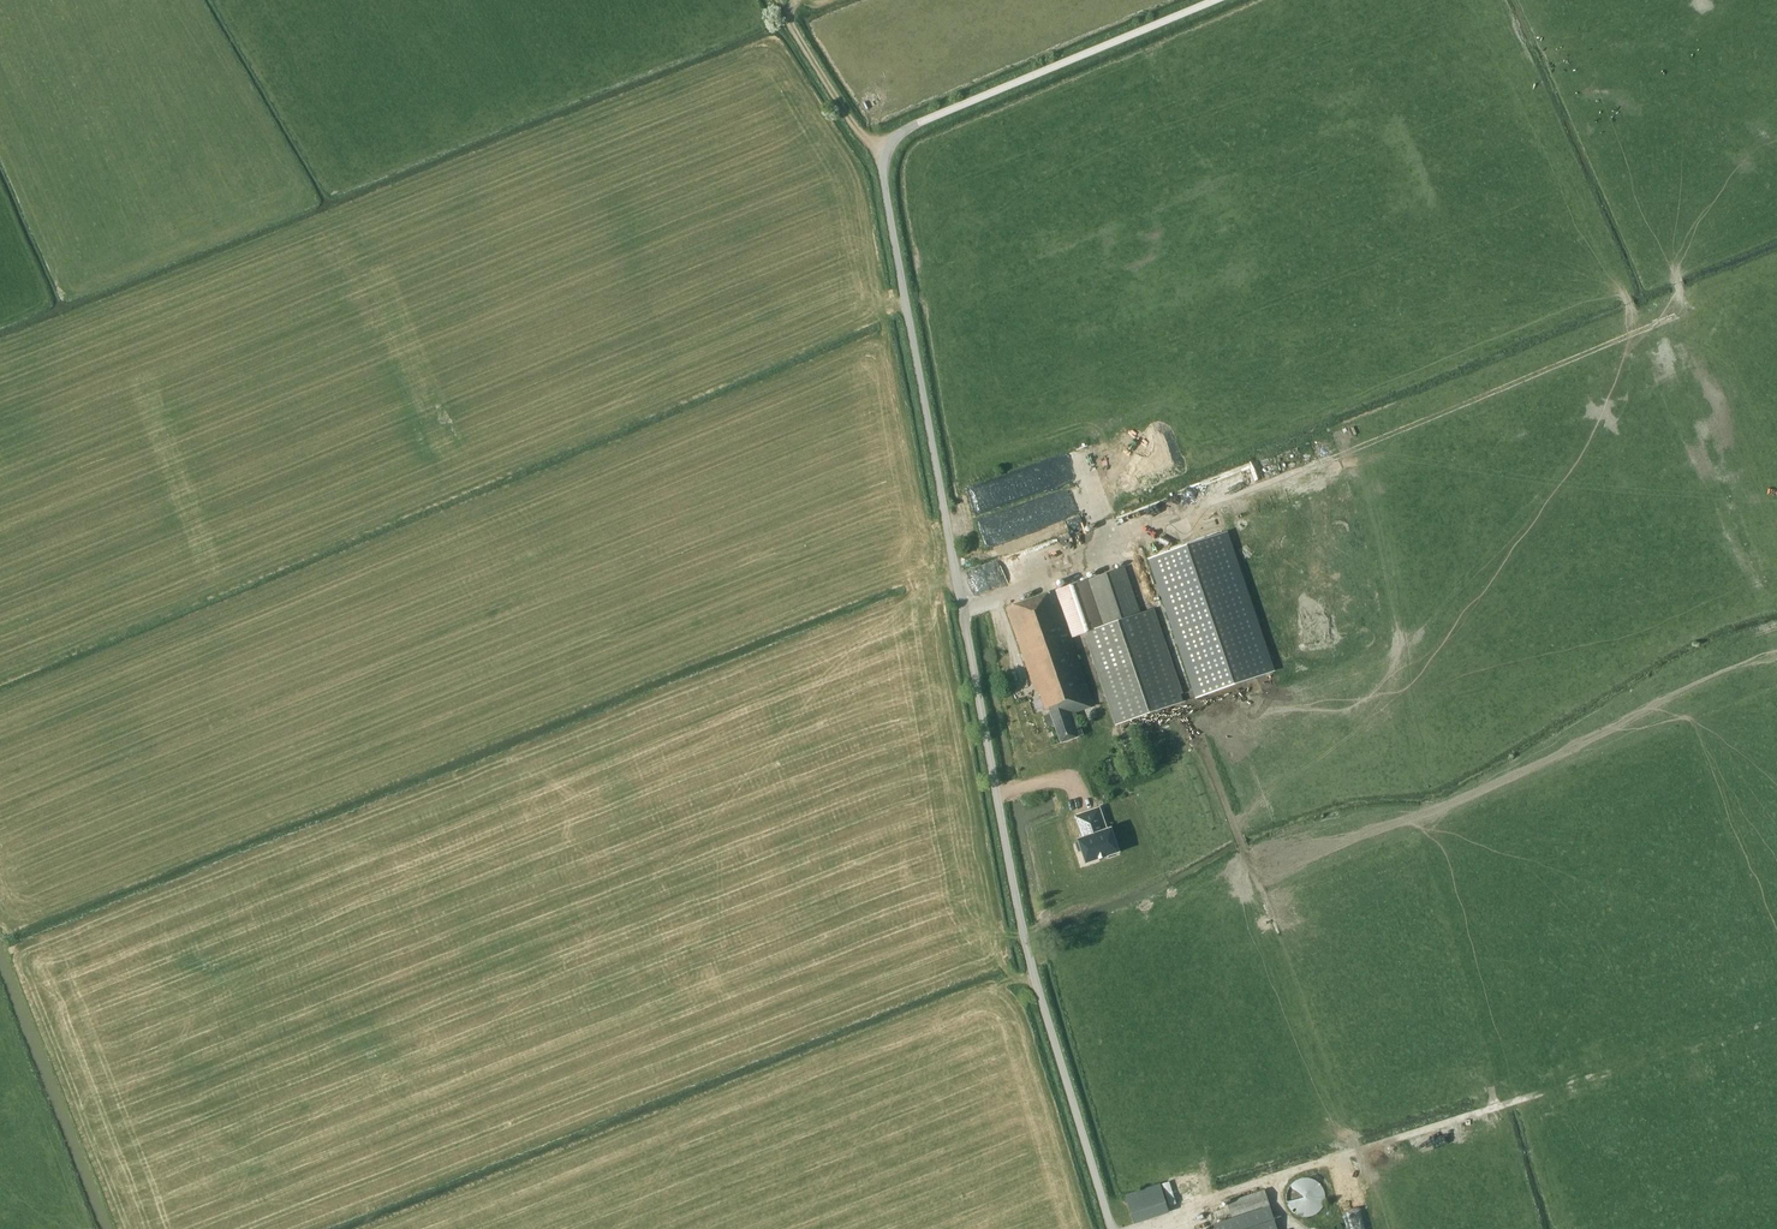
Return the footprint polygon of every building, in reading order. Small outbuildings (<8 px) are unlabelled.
[(1070,538),(1068,532),(1058,536),(1060,542),(1070,538)] [(1223,534),(1154,557),(1201,696),(1270,672),(1223,534)] [(1124,566),(1006,607),(1035,694),(1039,693),(1046,710),(1049,709),(1051,714),(1043,716),(1047,727),(1054,725),(1061,743),(1083,735),(1076,712),(1095,706),(1072,637),(1087,633),(1089,641),(1087,642),(1116,725),(1186,701),(1154,608),(1140,613),(1124,566)] [(1100,807),(1075,816),(1081,832),(1083,832),(1085,837),(1078,839),(1079,841),(1076,842),(1079,852),(1082,851),(1087,863),(1120,852),(1112,828),(1107,829),(1100,807)] [(1304,1219),(1332,1206),(1317,1174),(1289,1187),(1304,1219)] [(1126,1195),(1135,1224),(1169,1213),(1165,1200),(1176,1197),(1171,1180),(1126,1195)] [(1264,1190),(1227,1202),(1232,1218),(1215,1224),(1216,1228),(1277,1228),(1264,1190)] [(1369,1208),(1347,1214),(1351,1228),(1375,1228),(1369,1208)]
